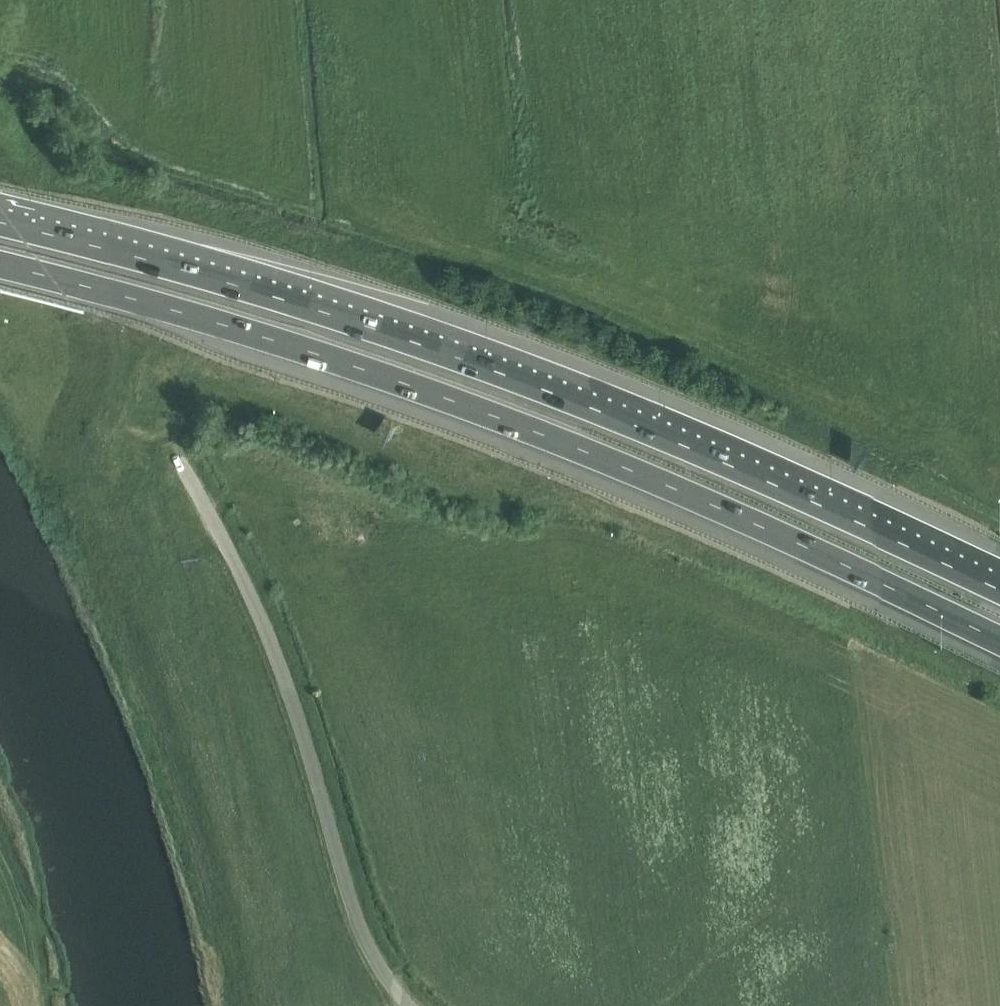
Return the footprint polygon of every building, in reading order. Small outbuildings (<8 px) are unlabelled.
[(371,902),(361,905),(367,926),(377,923),(371,902)]
